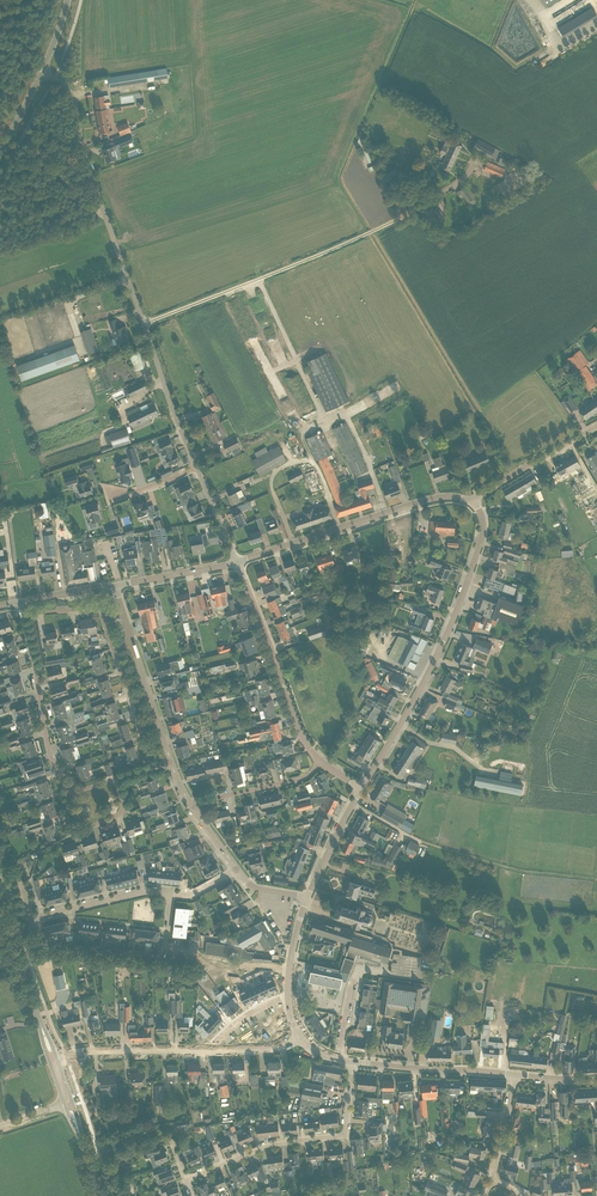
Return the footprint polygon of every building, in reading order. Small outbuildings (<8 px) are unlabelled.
[(591,8),(556,26),(561,36),(596,17),(591,8)] [(107,78),(109,87),(168,78),(166,68),(156,70),(107,78)] [(96,110),(95,110),(97,125),(98,125),(99,134),(109,132),(107,124),(109,124),(107,109),(105,109),(103,96),(94,97),(96,110)] [(136,101),(137,109),(144,108),(143,100),(136,101)] [(117,127),(120,135),(131,131),(127,123),(117,127)] [(40,124),(37,129),(39,130),(37,132),(38,133),(38,132),(41,134),(45,127),(46,127),(42,125),(43,124),(42,124),(42,125),(40,124)] [(129,136),(113,142),(115,146),(116,148),(117,148),(132,142),(129,136)] [(490,158),(491,155),(496,158),(501,151),(496,148),(493,146),(479,138),(473,148),(477,150),(482,153),(490,158)] [(443,145),(441,149),(457,156),(461,146),(453,142),(447,139),(444,146),(443,145)] [(107,148),(102,149),(106,162),(109,161),(109,163),(113,162),(113,160),(116,159),(120,158),(117,148),(116,148),(115,146),(107,148)] [(441,149),(440,153),(444,155),(444,154),(446,155),(443,163),(441,167),(450,171),(457,156),(441,149)] [(484,170),(502,177),(505,169),(487,161),(484,170)] [(382,181),(384,186),(394,176),(398,174),(396,169),(392,170),(382,181)] [(460,190),(462,194),(468,202),(471,206),(478,201),(467,185),(460,190)] [(397,198),(392,200),(397,210),(401,208),(397,198)] [(109,322),(112,331),(114,330),(115,332),(114,333),(118,344),(120,343),(120,344),(123,343),(123,342),(129,340),(126,331),(127,330),(126,326),(119,328),(116,319),(109,322)] [(81,332),(89,354),(99,351),(91,328),(81,332)] [(75,345),(17,366),(22,380),(80,360),(75,345)] [(141,350),(129,354),(134,371),(146,368),(141,350)] [(305,364),(327,412),(348,401),(326,353),(305,364)] [(568,358),(578,373),(586,367),(576,353),(568,358)] [(586,367),(578,373),(587,386),(595,380),(586,367)] [(128,389),(131,396),(149,388),(145,381),(128,389)] [(209,402),(213,410),(220,407),(214,393),(207,396),(210,402),(209,402)] [(563,401),(572,413),(578,409),(569,396),(563,401)] [(593,399),(589,402),(590,403),(579,410),(585,420),(596,411),(596,405),(593,399)] [(135,413),(128,417),(133,429),(132,430),(132,431),(134,430),(151,422),(149,418),(159,414),(154,404),(154,405),(152,402),(147,404),(149,407),(142,411),(140,406),(133,409),(135,413)] [(202,417),(207,427),(216,422),(217,424),(220,423),(218,418),(215,420),(211,412),(202,417)] [(216,422),(207,427),(214,442),(223,437),(221,432),(224,430),(220,423),(217,424),(216,422)] [(333,429),(355,477),(368,470),(346,423),(333,429)] [(376,423),(368,427),(373,439),(382,435),(376,423)] [(417,433),(421,438),(428,434),(424,428),(417,433)] [(109,434),(114,448),(131,443),(127,429),(109,434)] [(332,454),(322,432),(306,439),(316,462),(319,460),(327,456),(332,454)] [(287,436),(291,446),(298,443),(294,433),(287,436)] [(172,446),(173,446),(170,438),(166,440),(164,436),(153,439),(156,445),(159,444),(161,449),(160,449),(161,452),(158,453),(160,456),(173,450),(172,446)] [(232,449),(234,454),(240,451),(239,447),(242,445),(238,436),(223,443),(227,452),(232,449)] [(134,446),(126,448),(130,460),(137,457),(134,446)] [(252,460),(260,475),(286,461),(278,446),(268,452),(265,447),(255,452),(257,457),(252,460)] [(173,450),(160,456),(161,459),(164,457),(165,460),(166,460),(169,465),(180,460),(176,452),(175,453),(173,450)] [(596,451),(590,455),(591,456),(587,459),(596,477),(596,453),(596,451)] [(464,462),(465,466),(468,471),(490,462),(486,452),(464,462)] [(347,503),(327,456),(319,460),(338,505),(334,506),(338,517),(355,512),(352,501),(347,503)] [(433,472),(434,475),(436,480),(443,478),(444,479),(449,477),(445,464),(442,465),(440,456),(433,458),(436,467),(432,468),(433,472)] [(575,456),(555,467),(560,475),(566,472),(567,473),(571,471),(574,476),(580,473),(583,472),(580,466),(581,466),(575,456)] [(380,466),(382,470),(388,467),(391,476),(398,473),(394,461),(380,466)] [(127,463),(116,467),(119,478),(120,478),(121,481),(130,479),(130,476),(132,475),(130,466),(128,467),(127,463)] [(162,477),(173,472),(171,467),(160,472),(162,477)] [(314,469),(303,472),(310,492),(321,488),(319,483),(318,483),(314,469)] [(303,477),(299,470),(287,476),(291,484),(303,477)] [(502,490),(508,499),(516,494),(519,498),(523,496),(522,494),(527,491),(526,489),(537,482),(535,479),(532,473),(502,490)] [(91,487),(90,485),(88,485),(86,481),(79,483),(78,481),(79,481),(77,475),(64,478),(66,485),(72,483),(75,490),(79,489),(81,497),(89,495),(88,494),(93,492),(92,490),(93,490),(92,486),(91,487)] [(357,499),(352,501),(355,512),(372,506),(369,496),(371,495),(369,489),(374,487),(372,479),(357,483),(359,489),(355,491),(357,499)] [(192,501),(190,496),(194,494),(192,491),(194,491),(190,482),(179,487),(182,493),(180,494),(182,497),(179,498),(182,505),(192,501)] [(392,486),(384,489),(387,500),(392,498),(392,497),(394,496),(395,497),(401,494),(397,482),(392,484),(392,486)] [(228,496),(232,504),(240,501),(240,502),(246,499),(245,495),(244,495),(241,490),(236,492),(234,493),(228,496)] [(204,514),(202,509),(201,507),(200,505),(199,506),(198,503),(194,505),(192,501),(182,505),(185,512),(188,511),(189,513),(191,513),(194,519),(204,514)] [(47,502),(40,503),(41,511),(40,511),(40,518),(49,516),(47,502)] [(157,516),(153,505),(148,506),(147,502),(144,503),(143,502),(134,505),(135,506),(134,507),(135,511),(136,511),(138,516),(148,513),(149,518),(157,516)] [(249,502),(242,505),(244,510),(252,507),(249,502)] [(100,513),(100,512),(99,508),(100,508),(99,504),(98,504),(97,503),(93,505),(92,504),(85,506),(89,516),(92,524),(89,525),(90,528),(97,526),(95,521),(101,520),(99,513),(100,513)] [(312,524),(332,518),(329,508),(309,515),(312,524)] [(241,512),(233,516),(238,528),(247,524),(241,512)] [(294,530),(312,524),(309,515),(291,520),(294,530)] [(161,517),(154,520),(157,529),(165,526),(161,517)] [(267,528),(269,534),(274,532),(274,533),(280,531),(278,525),(276,521),(273,522),(274,523),(266,526),(267,528)] [(430,535),(444,536),(444,535),(454,535),(455,522),(436,521),(430,521),(430,527),(430,535)] [(499,537),(508,539),(513,540),(514,533),(509,532),(511,523),(503,521),(501,530),(500,530),(499,537)] [(173,540),(171,540),(168,541),(165,527),(161,528),(164,546),(164,548),(168,547),(169,551),(170,554),(170,558),(169,558),(182,556),(179,543),(174,544),(173,540)] [(164,546),(161,528),(157,529),(155,529),(156,537),(151,538),(152,540),(142,542),(145,557),(151,556),(152,562),(160,560),(159,554),(157,555),(156,550),(159,550),(158,547),(164,546)] [(263,540),(260,531),(259,531),(257,532),(257,531),(253,533),(247,535),(249,538),(248,538),(250,544),(260,541),(260,540),(262,540),(263,540)] [(199,538),(190,539),(191,545),(192,548),(193,554),(205,552),(204,546),(208,546),(206,534),(202,535),(202,538),(199,539),(199,538)] [(53,535),(43,536),(47,557),(56,555),(53,535)] [(79,544),(71,545),(74,560),(73,560),(75,569),(76,572),(78,582),(88,581),(88,580),(96,579),(93,561),(97,561),(94,548),(92,548),(92,550),(90,551),(86,551),(85,548),(94,546),(93,541),(79,543),(79,544)] [(142,552),(140,541),(136,541),(136,545),(132,545),(131,547),(131,548),(124,549),(125,559),(126,559),(126,562),(125,562),(126,567),(125,567),(125,568),(132,567),(132,566),(131,566),(131,565),(136,564),(135,557),(139,556),(138,553),(142,552)] [(74,560),(71,545),(61,547),(67,584),(78,582),(76,572),(75,569),(73,560),(74,560)] [(353,548),(343,552),(343,551),(342,551),(347,565),(358,561),(357,559),(360,558),(356,546),(352,547),(353,548)] [(505,548),(504,552),(515,556),(519,557),(519,558),(522,559),(524,554),(521,554),(521,553),(505,548)] [(495,550),(492,559),(500,561),(499,566),(504,568),(515,572),(515,571),(518,562),(513,560),(507,558),(501,557),(503,552),(501,551),(495,550)] [(18,569),(19,574),(20,580),(25,579),(25,578),(28,577),(28,579),(36,578),(35,572),(34,567),(38,566),(36,553),(28,554),(28,558),(29,568),(18,569)] [(8,554),(0,555),(0,566),(10,565),(8,554)] [(331,555),(322,558),(322,557),(317,559),(321,572),(325,571),(323,568),(334,564),(331,554),(331,555)] [(427,564),(438,568),(435,575),(441,577),(446,579),(450,571),(451,571),(452,570),(446,568),(448,564),(430,557),(427,564)] [(284,562),(286,568),(287,571),(291,570),(293,574),(298,573),(296,568),(293,559),(284,562)] [(50,566),(42,567),(42,571),(43,577),(56,575),(54,566),(54,565),(53,562),(50,562),(50,566)] [(299,564),(303,576),(311,573),(307,562),(299,564)] [(269,568),(271,574),(273,577),(277,576),(280,582),(287,580),(286,577),(284,571),(281,573),(277,565),(269,568)] [(486,577),(487,577),(494,580),(494,579),(496,575),(501,577),(503,573),(497,571),(497,570),(490,568),(486,577)] [(264,578),(266,583),(270,582),(265,570),(256,573),(259,580),(264,578)] [(286,577),(290,587),(294,585),(290,575),(286,577)] [(494,580),(487,577),(484,586),(483,586),(498,591),(501,582),(494,579),(494,580)] [(260,588),(264,598),(276,594),(272,583),(260,588)] [(505,584),(502,590),(514,594),(516,588),(505,584)] [(225,585),(219,586),(223,605),(226,605),(225,600),(224,595),(227,595),(225,585)] [(431,600),(433,601),(439,603),(444,590),(436,588),(428,585),(426,591),(425,591),(424,594),(429,595),(430,593),(434,594),(431,600)] [(223,605),(219,586),(213,588),(214,593),(215,597),(218,597),(219,606),(217,606),(220,617),(225,615),(223,605)] [(192,606),(189,593),(183,594),(187,613),(189,618),(197,616),(194,606),(192,606)] [(187,613),(183,594),(177,595),(183,622),(189,620),(189,618),(187,613)] [(214,613),(209,594),(203,596),(208,615),(214,613)] [(479,597),(476,606),(485,609),(483,616),(490,617),(494,619),(497,620),(499,620),(520,624),(524,605),(505,598),(499,596),(497,603),(487,600),(479,597)] [(267,601),(271,610),(278,607),(277,602),(282,600),(280,597),(267,601)] [(155,600),(147,602),(151,621),(153,627),(159,626),(156,611),(157,611),(157,608),(158,608),(157,603),(156,604),(155,600)] [(151,621),(147,602),(138,604),(140,613),(143,613),(146,628),(145,629),(146,636),(155,635),(153,627),(151,621)] [(278,607),(271,610),(274,618),(286,613),(283,605),(278,607)] [(290,610),(291,614),(303,609),(302,605),(298,607),(290,610)] [(430,630),(434,619),(429,617),(425,615),(427,610),(415,606),(413,612),(418,614),(424,616),(423,620),(419,618),(417,624),(411,621),(409,626),(414,628),(419,630),(420,627),(430,630)] [(238,622),(241,621),(242,626),(249,624),(245,610),(239,612),(238,608),(225,612),(227,620),(236,617),(238,622)] [(303,609),(291,614),(293,618),(305,614),(303,609)] [(471,618),(468,627),(473,629),(477,631),(478,627),(485,630),(488,622),(493,624),(494,619),(490,617),(483,616),(480,621),(471,618)] [(276,623),(279,631),(287,628),(285,624),(290,622),(289,618),(276,623)] [(2,633),(12,630),(9,620),(0,623),(0,627),(2,633)] [(81,629),(78,630),(79,634),(80,638),(84,638),(85,637),(84,634),(92,633),(97,632),(95,620),(87,621),(87,620),(80,621),(81,629)] [(75,634),(74,625),(70,626),(70,627),(62,629),(62,627),(63,633),(63,637),(69,636),(72,636),(73,644),(74,644),(80,643),(78,634),(75,634)] [(323,626),(308,631),(310,639),(326,633),(323,626)] [(287,628),(279,631),(282,639),(295,635),(292,627),(287,628)] [(295,632),(297,638),(307,634),(304,628),(295,632)] [(48,642),(44,643),(44,642),(45,651),(55,649),(53,642),(58,641),(57,636),(56,632),(46,633),(48,642)] [(407,666),(414,669),(416,664),(416,663),(417,661),(418,661),(421,655),(420,655),(427,640),(412,633),(409,640),(399,635),(388,656),(393,659),(407,666)] [(359,654),(365,656),(369,635),(363,636),(359,654)] [(0,641),(0,648),(1,650),(16,645),(13,637),(8,639),(4,640),(0,641)] [(241,641),(241,642),(246,655),(256,651),(253,642),(255,642),(253,637),(241,641)] [(99,644),(98,640),(89,642),(90,650),(95,649),(95,645),(99,644)] [(475,642),(473,647),(476,648),(488,653),(492,644),(483,640),(481,645),(475,642)] [(458,651),(454,659),(464,664),(467,665),(467,666),(471,667),(473,662),(475,658),(473,657),(470,655),(473,648),(472,647),(468,645),(462,643),(459,651),(458,651)] [(16,645),(1,650),(2,653),(8,651),(9,656),(10,656),(13,655),(19,653),(16,645)] [(224,645),(218,646),(220,653),(231,650),(230,645),(224,646),(224,645)] [(92,664),(92,667),(103,664),(100,657),(101,657),(101,656),(92,659),(94,664),(92,664)] [(239,664),(241,669),(246,668),(248,675),(260,672),(256,659),(239,664)] [(65,662),(58,663),(59,667),(48,670),(50,679),(55,677),(55,679),(67,675),(65,667),(70,666),(77,664),(76,660),(65,662)] [(157,666),(159,674),(167,672),(167,673),(176,670),(177,675),(193,670),(192,666),(189,667),(180,669),(178,660),(168,662),(169,663),(157,666)] [(7,668),(9,674),(21,670),(19,665),(18,661),(9,664),(8,661),(4,662),(0,663),(0,670),(7,668)] [(221,664),(211,667),(212,672),(219,670),(219,671),(223,670),(223,671),(236,667),(236,666),(235,661),(221,664)] [(364,664),(372,682),(379,679),(371,661),(364,664)] [(103,664),(92,667),(93,669),(95,669),(97,674),(100,673),(105,671),(103,664)] [(383,664),(381,668),(391,673),(394,668),(383,664)] [(385,680),(383,684),(386,685),(385,687),(389,689),(392,684),(402,689),(402,688),(406,682),(398,678),(399,676),(394,673),(389,683),(385,680)] [(66,679),(67,684),(82,680),(81,675),(66,679)] [(444,682),(445,683),(442,689),(449,693),(451,689),(456,692),(460,684),(456,681),(447,676),(444,682)] [(11,686),(7,687),(8,690),(13,689),(23,685),(20,678),(12,680),(11,681),(11,682),(13,685),(11,686)] [(256,680),(258,688),(268,686),(266,678),(256,680)] [(99,682),(96,683),(98,688),(99,688),(100,690),(110,687),(110,686),(111,686),(112,686),(109,681),(108,681),(108,679),(99,682)] [(190,687),(188,681),(177,684),(175,684),(174,680),(161,682),(162,684),(161,684),(162,688),(163,688),(163,689),(170,688),(171,691),(184,688),(190,687)] [(376,686),(388,692),(389,689),(385,687),(377,683),(376,686)] [(51,689),(54,698),(68,693),(65,684),(51,689)] [(13,689),(8,690),(8,691),(9,694),(11,693),(13,698),(16,697),(20,695),(26,694),(23,686),(23,685),(13,689)] [(258,688),(253,689),(254,695),(259,694),(260,696),(270,693),(268,686),(258,688)] [(100,690),(97,691),(98,695),(101,694),(102,697),(105,696),(113,694),(113,693),(112,694),(110,687),(100,690)] [(381,697),(394,704),(398,697),(389,693),(388,696),(382,693),(380,697),(381,697)] [(66,709),(65,705),(70,704),(69,701),(79,698),(77,694),(67,697),(61,699),(62,703),(58,704),(52,706),(55,713),(66,709)] [(168,697),(164,698),(168,715),(170,715),(171,720),(177,718),(182,717),(187,716),(186,711),(184,712),(181,712),(179,705),(176,695),(175,695),(175,694),(170,696),(171,696),(168,697),(168,696),(167,697),(168,697)] [(446,698),(456,703),(461,705),(463,700),(448,694),(446,698)] [(428,696),(419,713),(424,716),(429,718),(433,720),(436,716),(431,714),(438,701),(433,699),(428,696)] [(394,704),(381,697),(378,704),(374,702),(372,705),(374,706),(379,708),(381,705),(391,710),(394,704)] [(455,707),(456,703),(446,698),(444,704),(443,705),(453,709),(455,707)] [(198,700),(202,714),(209,712),(205,699),(198,700)] [(92,705),(91,705),(92,710),(94,709),(102,707),(105,706),(106,709),(103,710),(103,714),(117,709),(115,702),(108,704),(106,700),(99,702),(92,705)] [(260,711),(274,708),(272,700),(260,702),(258,703),(259,711),(260,711)] [(18,704),(11,706),(12,711),(16,709),(18,714),(19,717),(25,715),(24,712),(29,710),(26,702),(22,704),(22,703),(18,704)] [(379,708),(374,706),(372,711),(375,713),(372,719),(377,721),(378,720),(387,725),(390,718),(385,715),(386,712),(379,708)] [(66,709),(55,713),(56,716),(57,715),(59,720),(68,716),(68,714),(70,713),(71,712),(70,708),(66,709)] [(258,723),(265,722),(266,722),(266,721),(265,718),(276,715),(274,708),(260,711),(261,718),(257,719),(258,723)] [(103,714),(101,714),(102,717),(104,716),(106,716),(107,721),(106,722),(107,725),(108,725),(120,721),(119,717),(120,717),(120,716),(117,709),(118,709),(117,709),(103,714)] [(70,714),(72,719),(81,716),(85,714),(84,710),(80,711),(70,714)] [(20,724),(21,728),(31,725),(29,718),(16,722),(17,725),(20,724)] [(171,724),(174,733),(182,730),(180,726),(185,724),(184,720),(171,724)] [(249,730),(250,736),(251,736),(280,730),(278,722),(272,723),(272,720),(266,721),(266,722),(265,722),(266,725),(271,724),(271,727),(268,728),(268,726),(249,730)] [(62,726),(56,727),(59,735),(68,732),(72,731),(77,729),(75,723),(73,723),(73,722),(69,723),(62,726)] [(118,726),(120,733),(129,730),(127,723),(118,726)] [(31,725),(21,728),(23,732),(20,733),(21,737),(33,733),(31,725)] [(129,730),(120,733),(122,738),(112,742),(113,747),(125,743),(124,741),(132,738),(129,730)] [(251,736),(250,736),(248,737),(249,742),(260,739),(260,741),(267,739),(267,737),(273,735),(274,739),(282,737),(280,730),(251,736)] [(68,732),(59,735),(61,742),(67,741),(74,738),(73,735),(74,735),(72,731),(68,732)] [(442,731),(439,739),(454,743),(456,735),(442,731)] [(365,740),(364,743),(374,750),(380,741),(369,734),(365,740)] [(393,770),(398,773),(405,778),(409,772),(408,772),(426,744),(415,736),(393,770)] [(88,737),(78,741),(76,741),(78,746),(90,742),(90,741),(89,737),(88,737)] [(277,742),(279,749),(281,748),(283,756),(289,754),(294,753),(292,743),(289,744),(288,740),(277,742)] [(21,744),(22,749),(24,749),(27,756),(37,753),(34,743),(32,744),(31,741),(21,744)] [(15,742),(9,744),(5,745),(8,753),(12,752),(11,748),(17,747),(15,742)] [(374,750),(364,743),(355,757),(352,755),(349,759),(360,766),(363,762),(362,762),(363,759),(364,759),(365,757),(368,759),(374,750)] [(177,747),(180,757),(190,755),(187,744),(177,747)] [(64,752),(62,753),(65,762),(68,762),(69,762),(69,761),(75,759),(80,757),(78,749),(74,750),(73,746),(69,747),(63,749),(64,752)] [(125,748),(128,756),(137,753),(134,746),(128,747),(125,748)] [(137,753),(128,756),(129,758),(131,764),(139,761),(137,753)] [(292,759),(292,756),(288,757),(289,760),(281,761),(283,770),(285,771),(294,769),(294,771),(294,769),(295,769),(297,767),(296,764),(297,763),(296,762),(295,760),(293,759),(292,759)] [(76,771),(77,774),(89,770),(93,769),(90,762),(93,761),(92,758),(80,761),(81,765),(76,766),(78,771),(76,771)] [(28,771),(42,766),(40,759),(24,764),(26,772),(28,771)] [(258,771),(256,772),(258,778),(265,776),(266,777),(272,776),(271,770),(275,769),(274,763),(273,759),(266,760),(267,765),(257,767),(258,771)] [(222,760),(213,762),(215,772),(224,770),(222,760)] [(215,772),(213,762),(205,764),(207,773),(215,772)] [(110,766),(109,763),(104,765),(108,775),(113,774),(110,766)] [(45,773),(43,766),(42,766),(28,771),(30,778),(45,773)] [(235,767),(229,769),(230,770),(230,771),(230,772),(231,777),(242,774),(240,766),(235,767)] [(203,767),(195,768),(197,778),(205,776),(203,767)] [(197,778),(195,768),(186,770),(188,780),(197,778)] [(89,770),(77,774),(78,777),(79,776),(81,780),(91,777),(89,770)] [(309,780),(311,784),(315,793),(318,792),(319,793),(330,788),(326,779),(323,773),(318,776),(319,777),(313,780),(313,779),(309,780)] [(242,774),(231,777),(232,782),(233,781),(233,783),(232,783),(233,784),(243,782),(244,782),(242,774)] [(520,795),(523,784),(476,775),(474,785),(520,795)] [(416,780),(414,786),(425,788),(427,780),(416,778),(416,780)] [(149,786),(150,790),(158,788),(155,779),(147,781),(141,783),(142,788),(146,787),(149,786)] [(382,779),(370,797),(378,802),(386,789),(391,792),(394,786),(382,779)] [(35,792),(39,790),(51,787),(50,784),(49,784),(48,780),(38,783),(37,780),(31,782),(16,786),(17,791),(33,786),(35,792)] [(51,787),(39,790),(42,797),(52,794),(51,790),(52,789),(51,787)] [(157,801),(159,808),(169,805),(165,793),(151,798),(152,802),(157,801)] [(297,796),(299,803),(307,801),(306,799),(310,798),(309,793),(297,796)] [(283,801),(283,799),(282,798),(280,799),(279,794),(269,796),(269,795),(263,797),(259,798),(261,808),(281,803),(283,802),(283,801)] [(307,801),(299,803),(296,804),(298,810),(304,808),(304,809),(321,804),(322,802),(324,803),(322,808),(332,813),(336,805),(337,805),(338,802),(338,801),(331,797),(330,797),(328,796),(327,796),(310,798),(306,799),(307,801)] [(22,803),(24,807),(37,803),(36,798),(22,803)] [(42,805),(37,806),(39,813),(44,812),(46,818),(51,816),(57,814),(56,814),(54,808),(55,808),(52,802),(50,802),(49,802),(49,803),(42,805)] [(245,824),(245,825),(248,824),(246,818),(256,816),(254,804),(245,806),(246,809),(237,811),(240,825),(245,824)] [(407,814),(388,804),(381,816),(399,827),(407,814)] [(266,811),(267,817),(278,815),(276,808),(266,811)] [(173,827),(171,822),(173,822),(179,820),(176,812),(171,814),(170,810),(164,812),(162,813),(165,822),(156,825),(157,831),(166,828),(173,827)] [(230,824),(231,827),(236,826),(236,823),(232,824),(229,810),(221,811),(221,812),(215,814),(214,813),(216,822),(224,821),(225,825),(230,824)] [(360,816),(357,822),(354,828),(359,830),(363,832),(366,825),(369,820),(360,815),(360,816)] [(311,825),(309,831),(322,836),(328,819),(319,816),(315,826),(311,825)] [(28,823),(29,827),(41,823),(39,819),(28,823)] [(130,824),(126,825),(128,831),(130,835),(135,834),(134,831),(142,829),(141,825),(139,819),(129,822),(130,824)] [(41,823),(29,827),(31,831),(42,828),(41,823)] [(44,827),(48,839),(44,841),(46,846),(52,844),(51,843),(54,842),(55,841),(54,838),(56,837),(57,836),(55,830),(53,824),(44,827)] [(170,828),(165,829),(167,835),(172,834),(172,835),(178,833),(180,837),(182,836),(188,835),(186,826),(177,829),(171,831),(170,828)] [(110,830),(115,845),(119,843),(117,838),(122,837),(120,833),(118,827),(110,830)] [(266,830),(268,838),(280,836),(279,827),(266,830)] [(110,830),(101,832),(103,838),(105,842),(109,841),(110,846),(115,845),(110,830)] [(322,836),(309,831),(308,833),(311,834),(309,841),(309,842),(318,845),(322,836)] [(350,831),(346,839),(357,844),(362,846),(366,839),(360,836),(355,834),(350,831)] [(372,831),(370,837),(376,840),(379,834),(372,831)] [(82,840),(84,846),(86,850),(98,846),(95,837),(89,839),(89,838),(82,840)] [(127,842),(131,854),(131,855),(135,853),(130,839),(126,840),(127,842)] [(346,839),(341,850),(346,852),(353,856),(357,847),(356,847),(357,844),(346,839)] [(402,849),(401,851),(408,855),(408,856),(413,858),(419,846),(410,841),(408,846),(405,844),(403,848),(402,849)] [(66,855),(64,856),(65,860),(74,857),(73,854),(79,852),(76,842),(63,846),(66,855)] [(131,854),(127,842),(122,843),(126,855),(131,854)] [(168,846),(174,855),(181,851),(178,843),(168,846)] [(183,850),(188,861),(194,858),(194,857),(204,853),(200,843),(190,848),(189,847),(183,850)] [(258,845),(261,855),(251,858),(251,856),(243,858),(245,863),(250,862),(252,868),(259,866),(260,867),(264,866),(263,865),(267,864),(264,850),(263,850),(262,844),(258,845)] [(372,856),(370,864),(391,869),(392,868),(391,868),(394,863),(395,863),(401,851),(402,849),(403,848),(396,844),(387,860),(372,856)] [(299,845),(293,860),(303,864),(309,850),(299,845)] [(106,860),(114,858),(112,853),(110,854),(107,848),(103,850),(103,851),(106,860)] [(106,860),(103,851),(99,852),(100,857),(96,858),(98,863),(106,860)] [(354,856),(353,861),(369,865),(370,863),(365,861),(365,859),(354,856)] [(208,857),(200,862),(204,869),(203,869),(203,870),(203,871),(203,872),(203,873),(204,873),(206,873),(207,877),(208,877),(215,873),(215,872),(219,870),(217,867),(219,866),(217,863),(216,863),(215,862),(212,864),(208,857)] [(298,877),(303,864),(293,860),(292,864),(290,863),(288,868),(286,867),(284,872),(298,878),(298,877)] [(164,883),(166,871),(161,870),(161,866),(160,861),(156,862),(157,867),(157,870),(155,881),(156,881),(164,883)] [(47,869),(50,874),(55,870),(52,866),(47,869)] [(156,881),(155,881),(157,870),(157,867),(150,866),(149,881),(156,881)] [(115,888),(112,876),(110,868),(107,868),(109,877),(106,878),(109,889),(115,888)] [(173,883),(175,872),(175,869),(171,869),(171,871),(166,871),(164,883),(173,883)] [(136,870),(130,872),(133,883),(139,882),(136,870)] [(130,872),(121,874),(124,885),(133,883),(130,872)] [(183,879),(183,875),(181,875),(181,872),(175,872),(173,883),(180,884),(180,879),(183,879)] [(121,874),(112,876),(115,888),(124,885),(121,874)] [(99,879),(92,881),(95,892),(102,891),(99,879)] [(92,881),(86,882),(89,894),(95,892),(92,881)] [(374,888),(355,882),(349,881),(345,895),(351,896),(357,899),(360,900),(362,894),(372,897),(375,889),(374,888)] [(86,882),(80,884),(83,895),(89,894),(86,882)] [(217,887),(216,887),(220,894),(224,892),(227,896),(227,897),(236,891),(233,886),(232,886),(230,883),(227,885),(225,882),(217,887)] [(83,895),(80,884),(73,885),(76,897),(83,895)] [(66,887),(60,888),(63,900),(69,899),(66,887)] [(60,888),(53,890),(56,902),(63,900),(60,888)] [(53,890),(47,891),(50,903),(56,902),(53,890)] [(50,903),(47,891),(41,893),(43,905),(50,903)] [(227,896),(223,899),(225,902),(226,901),(229,899),(232,904),(242,899),(241,898),(237,891),(236,891),(227,897),(227,896)] [(195,901),(193,902),(198,911),(200,914),(206,914),(204,911),(198,899),(197,900),(195,901)] [(360,900),(357,899),(355,906),(353,905),(354,905),(353,904),(349,903),(348,903),(343,902),(342,905),(342,906),(341,905),(339,904),(337,905),(337,907),(336,906),(334,912),(336,912),(336,914),(338,914),(337,915),(336,916),(335,917),(336,919),(338,919),(337,920),(338,920),(342,921),(342,922),(342,923),(347,924),(347,923),(347,924),(348,923),(367,929),(368,924),(369,924),(371,923),(372,922),(373,920),(373,919),(372,917),(370,916),(371,916),(375,904),(360,900)] [(230,905),(222,909),(225,913),(232,909),(230,905)] [(231,914),(235,922),(238,920),(242,927),(253,921),(248,912),(242,915),(239,910),(231,914)] [(175,921),(177,921),(188,922),(188,915),(177,914),(177,918),(175,918),(175,921)] [(387,963),(392,948),(388,947),(386,944),(371,939),(372,937),(326,922),(325,922),(323,924),(316,920),(313,926),(311,931),(344,942),(338,970),(316,965),(314,970),(311,970),(309,981),(341,988),(343,978),(346,979),(357,953),(372,958),(387,963)] [(62,922),(65,934),(66,937),(72,935),(69,921),(62,922)] [(177,921),(176,928),(187,930),(187,925),(188,922),(177,921)] [(240,946),(237,946),(244,950),(244,948),(247,946),(249,949),(257,945),(256,942),(259,940),(265,950),(276,944),(263,921),(236,936),(236,937),(227,937),(226,943),(239,944),(240,946)] [(476,924),(473,934),(481,936),(484,922),(479,921),(478,924),(476,924)] [(62,922),(56,924),(59,935),(65,934),(62,922)] [(79,934),(85,935),(87,923),(80,922),(79,934)] [(56,924),(50,925),(53,937),(59,935),(56,924)] [(93,924),(92,935),(91,938),(95,938),(95,936),(98,936),(100,924),(93,924)] [(53,937),(50,925),(43,927),(46,939),(53,937)] [(105,937),(112,938),(114,926),(107,925),(106,930),(104,930),(104,935),(106,935),(105,937)] [(112,938),(112,941),(118,942),(119,939),(120,927),(114,926),(112,938)] [(127,927),(120,927),(119,939),(125,939),(125,937),(128,937),(128,933),(126,933),(127,927)] [(132,940),(139,941),(140,929),(134,928),(132,940)] [(176,928),(174,928),(174,932),(175,932),(175,935),(176,935),(185,936),(185,938),(191,939),(191,936),(186,935),(187,930),(176,928)] [(336,945),(338,940),(324,936),(322,941),(324,942),(323,943),(320,942),(320,944),(314,943),(313,947),(312,949),(313,950),(313,951),(322,953),(322,954),(327,955),(329,945),(334,946),(335,945),(336,945)] [(205,953),(242,958),(252,960),(272,962),(272,956),(253,954),(254,952),(247,951),(244,950),(237,946),(207,941),(205,953)] [(63,974),(54,976),(56,989),(66,987),(63,974)] [(272,978),(266,980),(271,992),(277,990),(272,978)] [(266,980),(261,983),(266,995),(271,992),(266,980)] [(383,987),(380,1012),(389,1014),(390,1012),(396,1013),(404,1014),(403,1021),(405,1022),(412,1023),(412,1022),(417,1022),(422,993),(422,987),(413,985),(384,981),(383,987)] [(261,983),(256,985),(261,997),(266,995),(261,983)] [(364,989),(363,995),(376,997),(377,991),(372,990),(373,984),(363,983),(363,988),(364,989)] [(256,985),(251,987),(256,999),(261,997),(256,985)] [(251,987),(246,989),(251,1001),(256,999),(251,987)] [(224,989),(220,992),(233,1011),(239,1007),(235,1003),(238,1001),(235,996),(231,999),(224,989)] [(246,989),(240,992),(245,1004),(251,1001),(246,989)] [(220,992),(216,995),(223,1005),(219,1007),(222,1012),(225,1010),(228,1015),(233,1011),(220,992)] [(361,1001),(360,1006),(370,1007),(371,1002),(375,1002),(376,997),(363,995),(362,1001),(361,1001)] [(80,1000),(81,1006),(83,1016),(89,1015),(85,997),(80,998),(80,1000)] [(361,1011),(360,1017),(373,1019),(374,1013),(369,1013),(370,1007),(360,1006),(359,1011),(361,1011)] [(61,1011),(64,1028),(77,1025),(77,1023),(82,1022),(80,1016),(78,1007),(73,1008),(75,1013),(76,1013),(77,1015),(69,1017),(67,1010),(61,1011)] [(196,1007),(196,1013),(206,1022),(203,1025),(211,1033),(217,1027),(200,1010),(196,1007)] [(200,1010),(217,1027),(223,1021),(215,1013),(212,1016),(203,1007),(200,1010)] [(521,1022),(521,1020),(525,1020),(526,1014),(511,1012),(510,1021),(521,1022)] [(310,1027),(319,1020),(314,1013),(305,1020),(308,1025),(309,1026),(310,1027)] [(556,1061),(559,1049),(561,1042),(568,1015),(561,1014),(556,1033),(555,1033),(553,1040),(554,1041),(552,1052),(550,1059),(556,1061)] [(89,1026),(90,1030),(91,1033),(101,1031),(98,1020),(97,1020),(96,1015),(91,1016),(91,1017),(88,1018),(90,1026),(89,1026)] [(271,1034),(272,1017),(262,1016),(261,1033),(271,1034)] [(158,1032),(168,1032),(168,1026),(170,1026),(170,1017),(163,1017),(163,1021),(158,1021),(158,1032)] [(184,1018),(179,1018),(179,1032),(189,1032),(189,1025),(192,1025),(192,1017),(184,1017),(184,1018)] [(373,1019),(360,1017),(359,1023),(358,1023),(357,1029),(366,1030),(367,1024),(372,1025),(373,1019)] [(427,1018),(423,1042),(428,1043),(432,1044),(433,1039),(434,1039),(435,1036),(437,1020),(427,1018)] [(324,1027),(319,1020),(310,1027),(315,1034),(324,1027)] [(106,1023),(106,1033),(114,1033),(114,1035),(120,1035),(120,1023),(106,1023)] [(139,1041),(138,1031),(137,1031),(136,1024),(128,1025),(128,1031),(129,1037),(131,1037),(131,1041),(139,1041)] [(384,1025),(382,1038),(389,1039),(388,1046),(394,1046),(395,1035),(395,1032),(390,1031),(391,1026),(384,1025)] [(145,1031),(138,1031),(139,1041),(151,1040),(151,1030),(151,1031),(151,1027),(145,1027),(145,1031)] [(329,1034),(324,1027),(315,1034),(320,1041),(329,1034)] [(395,1035),(394,1046),(402,1048),(403,1039),(409,1040),(411,1030),(411,1029),(404,1028),(404,1029),(403,1037),(398,1036),(399,1032),(395,1032),(395,1035)] [(481,1028),(480,1048),(484,1048),(484,1056),(490,1056),(499,1057),(499,1054),(502,1054),(503,1043),(503,1042),(497,1041),(497,1043),(494,1043),(486,1042),(486,1036),(487,1036),(487,1035),(489,1029),(490,1029),(481,1028)] [(6,1036),(5,1036),(4,1031),(0,1033),(0,1063),(5,1061),(5,1060),(13,1057),(6,1036)] [(454,1044),(454,1053),(472,1052),(472,1043),(467,1043),(466,1039),(466,1037),(466,1035),(457,1035),(458,1044),(454,1044)] [(348,1049),(365,1051),(366,1043),(349,1040),(348,1049)] [(561,1042),(559,1049),(565,1050),(563,1070),(573,1071),(574,1060),(575,1046),(566,1045),(566,1043),(561,1042)] [(428,1061),(451,1061),(452,1046),(444,1046),(436,1046),(436,1050),(428,1050),(428,1061)] [(510,1064),(532,1066),(534,1055),(533,1055),(518,1054),(519,1049),(511,1048),(510,1064)] [(534,1055),(532,1066),(546,1068),(548,1057),(538,1056),(539,1051),(534,1051),(533,1055),(534,1055)] [(577,1062),(578,1072),(586,1072),(587,1072),(596,1071),(596,1053),(587,1054),(587,1061),(577,1062)] [(275,1076),(275,1062),(268,1062),(268,1071),(268,1076),(260,1077),(261,1087),(267,1087),(267,1085),(274,1085),(274,1076),(275,1076)] [(213,1064),(213,1070),(213,1072),(217,1072),(217,1079),(218,1079),(218,1083),(224,1082),(224,1078),(223,1079),(223,1072),(224,1072),(224,1063),(213,1064)] [(233,1072),(233,1079),(238,1079),(238,1072),(244,1072),(244,1063),(239,1063),(239,1064),(233,1064),(233,1072)] [(312,1079),(320,1081),(322,1074),(321,1074),(322,1070),(325,1071),(327,1065),(315,1063),(314,1069),(314,1072),(312,1079)] [(167,1065),(167,1071),(167,1074),(168,1080),(173,1080),(173,1081),(178,1080),(178,1073),(178,1066),(173,1066),(173,1064),(167,1065)] [(194,1073),(200,1073),(200,1072),(200,1065),(193,1065),(193,1064),(189,1064),(189,1073),(189,1080),(194,1080),(194,1073)] [(322,1074),(320,1081),(328,1082),(329,1077),(335,1079),(335,1076),(340,1077),(342,1068),(327,1065),(325,1071),(322,1070),(321,1074),(322,1074)] [(129,1074),(130,1080),(130,1084),(139,1083),(139,1087),(146,1087),(145,1072),(139,1073),(136,1073),(129,1074)] [(250,1074),(250,1085),(259,1085),(258,1074),(250,1074)] [(100,1080),(100,1082),(101,1088),(109,1087),(109,1093),(112,1095),(117,1095),(117,1089),(116,1089),(116,1083),(115,1077),(110,1077),(110,1078),(107,1078),(107,1075),(100,1076),(100,1080)] [(366,1077),(366,1078),(359,1078),(358,1088),(375,1090),(376,1084),(376,1078),(366,1077)] [(493,1090),(493,1080),(471,1078),(470,1093),(475,1093),(477,1092),(478,1089),(493,1090)] [(302,1092),(299,1108),(319,1105),(323,1086),(288,1079),(290,1085),(290,1089),(302,1092)] [(387,1081),(387,1080),(384,1080),(384,1081),(383,1081),(383,1099),(393,1099),(394,1081),(387,1081)] [(506,1080),(493,1080),(493,1090),(506,1091),(506,1080)] [(450,1095),(456,1095),(456,1093),(460,1094),(460,1082),(456,1082),(454,1082),(444,1082),(443,1082),(440,1082),(440,1081),(439,1093),(450,1093),(450,1095)] [(399,1083),(399,1089),(400,1094),(407,1093),(407,1095),(414,1094),(414,1089),(413,1083),(408,1084),(408,1082),(399,1083)] [(422,1086),(422,1085),(423,1096),(437,1094),(436,1084),(429,1085),(422,1086)] [(165,1105),(164,1085),(155,1085),(156,1105),(156,1112),(163,1112),(163,1105),(165,1105)] [(219,1086),(221,1097),(229,1096),(228,1085),(219,1086)] [(134,1098),(132,1098),(131,1088),(125,1088),(127,1107),(134,1107),(134,1098)] [(595,1123),(596,1123),(596,1090),(575,1092),(576,1101),(595,1100),(595,1113),(594,1113),(595,1123)] [(561,1105),(561,1116),(568,1116),(568,1102),(567,1092),(561,1092),(561,1093),(560,1093),(560,1092),(559,1092),(559,1102),(563,1102),(563,1105),(561,1105)] [(537,1103),(536,1107),(539,1107),(538,1120),(550,1121),(551,1120),(550,1114),(544,1113),(544,1108),(545,1104),(545,1093),(545,1094),(542,1094),(543,1093),(537,1093),(537,1099),(537,1103)] [(531,1111),(534,1111),(535,1105),(536,1099),(517,1096),(514,1108),(521,1109),(522,1105),(531,1107),(531,1111)] [(358,1100),(358,1107),(368,1108),(372,1109),(373,1102),(378,1102),(378,1098),(363,1097),(362,1100),(358,1100)] [(496,1104),(497,1097),(492,1097),(492,1103),(488,1104),(487,1109),(501,1109),(502,1104),(496,1104)] [(368,1108),(358,1107),(357,1114),(361,1114),(361,1118),(368,1119),(369,1115),(367,1115),(368,1108)] [(569,1110),(578,1120),(582,1117),(580,1114),(574,1107),(569,1110)] [(491,1135),(494,1122),(485,1120),(483,1119),(484,1117),(486,1117),(486,1112),(476,1111),(476,1116),(480,1116),(479,1121),(484,1122),(481,1133),(491,1135)] [(512,1124),(511,1128),(518,1129),(519,1125),(517,1124),(519,1116),(513,1115),(511,1123),(512,1124)] [(293,1122),(289,1123),(290,1134),(298,1133),(296,1122),(296,1117),(293,1118),(293,1122)] [(290,1134),(289,1123),(285,1123),(284,1119),(281,1119),(282,1123),(283,1134),(290,1134)] [(320,1119),(312,1120),(313,1131),(321,1130),(320,1119)] [(108,1121),(108,1120),(103,1122),(107,1132),(112,1130),(110,1125),(108,1121)] [(187,1126),(191,1126),(190,1120),(177,1122),(178,1128),(181,1127),(183,1131),(188,1129),(187,1126)] [(264,1126),(265,1136),(265,1137),(272,1136),(270,1120),(268,1121),(268,1125),(264,1126)] [(273,1120),(270,1120),(272,1136),(279,1135),(279,1129),(278,1124),(274,1125),(273,1120)] [(313,1131),(312,1120),(303,1121),(305,1132),(313,1131)] [(258,1137),(265,1136),(264,1126),(264,1125),(259,1125),(259,1121),(256,1121),(258,1137)] [(375,1129),(368,1129),(368,1139),(373,1138),(378,1138),(379,1138),(379,1133),(382,1133),(382,1122),(379,1121),(373,1121),(374,1126),(375,1126),(375,1129)] [(233,1134),(232,1132),(228,1122),(223,1123),(225,1129),(228,1137),(233,1135),(233,1134)] [(242,1129),(243,1132),(247,1142),(249,1141),(248,1141),(254,1139),(251,1133),(254,1131),(251,1124),(248,1125),(250,1129),(246,1131),(245,1128),(242,1129)] [(205,1127),(210,1139),(215,1137),(210,1125),(205,1127)] [(243,1132),(237,1134),(241,1144),(246,1142),(247,1142),(243,1132)] [(509,1155),(515,1157),(517,1157),(520,1145),(522,1145),(523,1141),(525,1141),(526,1138),(519,1137),(517,1144),(512,1143),(511,1147),(512,1148),(512,1151),(510,1151),(509,1155)] [(220,1142),(223,1152),(235,1147),(231,1138),(220,1142)] [(356,1153),(356,1155),(360,1154),(360,1152),(363,1152),(361,1139),(352,1140),(352,1146),(353,1153),(356,1153)] [(213,1144),(212,1144),(211,1140),(201,1144),(207,1158),(217,1154),(213,1144)] [(483,1158),(485,1149),(477,1147),(478,1144),(473,1143),(473,1146),(470,1146),(468,1155),(455,1152),(453,1159),(468,1162),(470,1155),(475,1157),(483,1158)] [(186,1155),(187,1159),(189,1158),(192,1165),(201,1161),(198,1156),(202,1154),(198,1145),(189,1149),(191,1153),(186,1155)] [(337,1163),(335,1146),(329,1147),(330,1159),(334,1159),(335,1163),(337,1163)] [(343,1146),(335,1146),(337,1163),(340,1163),(340,1158),(344,1158),(343,1146)] [(167,1156),(165,1150),(163,1151),(161,1147),(153,1148),(143,1150),(144,1157),(150,1156),(154,1165),(158,1164),(164,1162),(163,1161),(168,1159),(169,1159),(168,1156),(167,1156)] [(317,1162),(316,1147),(309,1148),(310,1156),(306,1157),(308,1172),(313,1172),(312,1165),(318,1164),(317,1162)] [(323,1147),(316,1147),(317,1162),(320,1162),(320,1160),(324,1159),(323,1147)] [(289,1153),(290,1164),(299,1163),(298,1158),(297,1156),(298,1156),(297,1152),(289,1153)] [(276,1156),(278,1169),(278,1171),(283,1170),(285,1180),(290,1179),(288,1169),(285,1170),(283,1154),(276,1156)] [(574,1157),(575,1164),(588,1161),(586,1155),(578,1156),(574,1157)] [(271,1170),(278,1169),(276,1156),(269,1157),(271,1170)] [(512,1163),(513,1158),(509,1157),(508,1163),(505,1172),(516,1174),(518,1167),(514,1166),(514,1164),(512,1163)] [(456,1161),(453,1168),(464,1172),(467,1165),(456,1161)] [(246,1168),(248,1174),(249,1176),(254,1174),(255,1177),(257,1176),(259,1181),(267,1178),(261,1165),(258,1167),(257,1164),(255,1165),(254,1163),(248,1165),(249,1167),(246,1168)] [(159,1175),(162,1183),(165,1181),(166,1182),(167,1182),(175,1178),(171,1168),(166,1170),(165,1166),(153,1170),(155,1176),(159,1175)] [(247,1177),(245,1172),(244,1170),(240,1172),(238,1167),(230,1171),(232,1176),(235,1182),(239,1181),(240,1184),(244,1183),(249,1181),(247,1177)] [(468,1174),(465,1182),(469,1184),(475,1186),(480,1174),(474,1172),(469,1169),(467,1173),(468,1174)] [(214,1178),(218,1188),(223,1186),(224,1187),(228,1186),(223,1174),(214,1178)] [(541,1190),(532,1187),(530,1194),(537,1195),(541,1195),(543,1189),(547,1189),(547,1178),(540,1178),(540,1182),(541,1182),(541,1189),(541,1190)] [(562,1181),(563,1195),(565,1195),(573,1194),(572,1183),(565,1184),(565,1180),(562,1181)] [(271,1182),(272,1191),(280,1189),(278,1181),(271,1182)] [(562,1181),(559,1181),(560,1184),(553,1185),(554,1195),(562,1195),(563,1195),(562,1181)] [(581,1182),(581,1185),(582,1191),(592,1189),(591,1181),(581,1182)] [(214,1186),(209,1188),(206,1183),(199,1186),(201,1191),(200,1192),(201,1194),(202,1194),(203,1195),(212,1195),(217,1193),(214,1186)] [(162,1192),(163,1195),(168,1194),(168,1195),(179,1195),(181,1195),(178,1186),(171,1188),(170,1184),(161,1188),(162,1192)] [(429,1190),(441,1195),(446,1195),(448,1191),(432,1184),(429,1190)] [(228,1187),(232,1195),(236,1194),(232,1185),(228,1187)] [(454,1195),(455,1195),(469,1195),(471,1191),(464,1188),(465,1187),(459,1185),(456,1193),(454,1195)]
